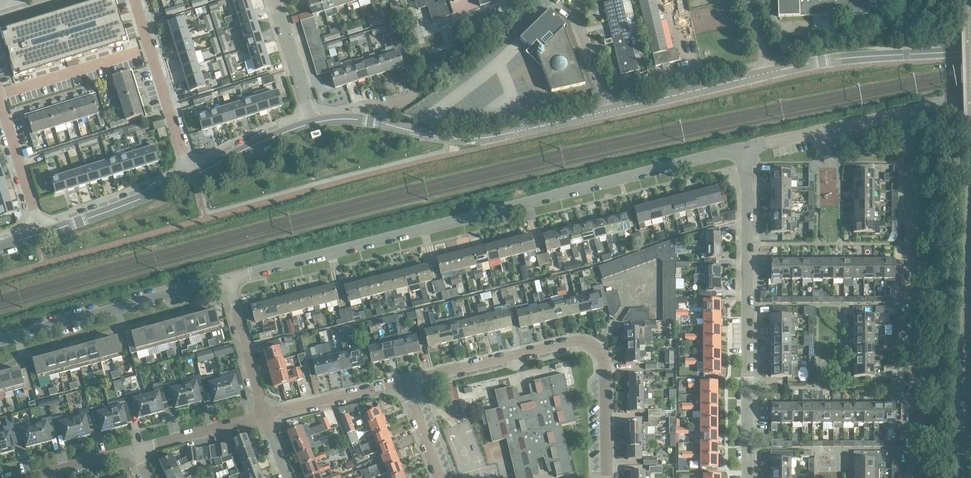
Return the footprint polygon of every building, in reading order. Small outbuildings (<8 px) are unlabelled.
[(2,35),(6,50),(7,50),(10,59),(9,60),(14,75),(19,73),(20,77),(72,61),(71,60),(76,59),(123,45),(122,41),(127,40),(123,25),(122,25),(119,16),(120,15),(115,0),(110,2),(109,0),(103,0),(94,3),(95,6),(83,9),(83,6),(74,9),(75,12),(71,13),(70,10),(62,13),(62,16),(58,17),(57,14),(44,18),(45,21),(41,22),(40,20),(32,22),(32,25),(21,28),(20,26),(6,30),(7,34),(3,35),(2,35)] [(201,6),(199,0),(197,0),(191,2),(193,8),(201,6)] [(252,10),(249,0),(227,0),(208,6),(211,15),(217,13),(217,12),(220,11),(219,8),(229,5),(230,11),(236,9),(238,15),(252,10)] [(264,5),(262,0),(250,0),(249,0),(252,9),(264,5)] [(320,0),(312,0),(308,1),(312,16),(314,15),(315,20),(326,17),(320,0)] [(333,0),(320,0),(326,17),(331,15),(329,10),(335,8),(333,0)] [(345,0),(333,0),(335,8),(347,5),(345,0)] [(419,9),(429,6),(434,21),(454,15),(450,0),(416,0),(419,9)] [(634,52),(642,50),(635,20),(626,22),(621,0),(619,0),(604,4),(621,75),(638,71),(634,52)] [(653,55),(652,55),(655,67),(679,61),(676,49),(667,51),(655,0),(639,0),(653,55)] [(869,15),(868,0),(778,0),(778,17),(869,15)] [(178,13),(176,7),(165,11),(166,17),(178,13)] [(207,13),(205,7),(195,10),(197,16),(207,13)] [(252,10),(238,15),(224,19),(226,24),(240,20),(241,26),(256,22),(252,10)] [(205,25),(211,23),(209,15),(203,17),(205,25)] [(302,28),(314,24),(312,18),(300,22),(302,28)] [(383,18),(376,20),(378,26),(385,24),(383,18)] [(172,35),(187,31),(183,19),(169,23),(172,35)] [(370,28),(378,26),(376,20),(369,22),(370,28)] [(256,22),(241,26),(245,37),(259,33),(256,22)] [(211,23),(205,25),(206,26),(197,28),(196,27),(192,29),(192,31),(196,30),(196,33),(206,31),(206,30),(207,30),(208,32),(214,31),(211,23)] [(314,24),(302,28),(304,34),(316,30),(314,24)] [(361,25),(354,27),(356,33),(363,31),(361,25)] [(348,35),(356,33),(354,27),(346,29),(348,35)] [(551,92),(585,85),(563,28),(541,50),(540,49),(536,53),(546,63),(541,65),(551,92)] [(316,30),(304,34),(306,40),(318,36),(317,34),(316,30)] [(187,31),(172,35),(176,46),(190,42),(187,31)] [(249,49),(263,44),(259,33),(245,37),(249,49)] [(356,35),(358,41),(359,45),(366,43),(365,39),(364,33),(356,35)] [(318,36),(306,40),(308,46),(320,42),(318,36)] [(387,56),(392,71),(404,67),(401,58),(406,56),(400,37),(390,40),(392,47),(385,49),(386,51),(385,51),(387,56)] [(333,42),(335,48),(343,46),(341,40),(333,42)] [(190,42),(176,46),(179,58),(194,53),(190,42)] [(320,42),(308,46),(309,52),(322,48),(321,46),(320,44),(320,42)] [(335,48),(333,42),(321,46),(322,48),(323,51),(327,50),(328,50),(335,48)] [(263,44),(249,49),(249,50),(243,51),(246,62),(247,62),(266,56),(263,44)] [(322,48),(309,52),(311,58),(323,54),(323,51),(322,48)] [(392,71),(387,56),(385,51),(380,52),(382,58),(376,60),(381,74),(392,71)] [(194,53),(179,58),(183,69),(197,65),(194,53)] [(323,54),(311,58),(313,63),(325,59),(323,54)] [(365,63),(369,78),(381,74),(376,60),(374,54),(369,56),(371,61),(365,63)] [(266,56),(247,62),(249,66),(254,65),(256,72),(258,71),(260,76),(270,73),(269,68),(270,67),(266,56)] [(225,60),(228,68),(233,66),(231,59),(225,60)] [(325,59),(313,63),(315,69),(327,65),(325,59)] [(358,81),(353,67),(351,61),(340,64),(340,65),(347,85),(358,81)] [(369,78),(365,63),(353,67),(358,81),(369,78)] [(186,80),(201,76),(197,65),(183,69),(186,80)] [(327,65),(315,69),(317,76),(329,72),(327,65)] [(347,85),(340,65),(329,69),(330,74),(335,89),(347,85)] [(236,73),(233,66),(228,68),(230,75),(236,73)] [(116,89),(138,82),(137,79),(140,78),(139,74),(134,75),(133,71),(112,77),(116,89)] [(262,84),(263,86),(275,83),(272,75),(261,78),(262,84)] [(203,82),(201,76),(186,80),(190,92),(197,90),(198,95),(212,91),(209,80),(203,82)] [(119,99),(139,93),(138,89),(143,87),(141,82),(139,83),(138,82),(116,89),(119,99)] [(361,84),(338,91),(339,97),(362,90),(361,84)] [(271,110),(266,96),(264,90),(253,93),(255,99),(259,113),(271,110)] [(98,118),(102,117),(101,112),(98,113),(97,108),(99,107),(95,94),(88,96),(87,91),(82,93),(82,95),(81,96),(88,118),(97,115),(98,118)] [(266,96),(271,110),(282,106),(278,92),(266,96)] [(123,110),(145,103),(144,101),(147,100),(145,95),(140,97),(139,93),(119,99),(123,110)] [(88,118),(81,96),(79,96),(78,94),(73,96),(74,100),(71,101),(77,121),(88,118)] [(192,100),(194,105),(195,106),(201,104),(206,103),(206,101),(204,96),(199,98),(192,100)] [(232,106),(237,121),(248,117),(243,103),(242,98),(241,96),(237,97),(237,99),(239,104),(232,106)] [(77,121),(71,101),(66,103),(65,98),(60,100),(61,102),(59,102),(66,124),(77,121)] [(259,113),(255,99),(243,103),(248,117),(259,113)] [(66,124),(59,102),(57,103),(56,101),(51,102),(53,107),(49,108),(55,128),(66,124)] [(123,121),(124,125),(129,123),(128,121),(146,115),(145,111),(150,109),(148,104),(145,105),(145,103),(123,110),(126,120),(123,121)] [(210,113),(214,128),(225,124),(221,110),(219,104),(214,106),(216,111),(210,113)] [(237,121),(232,106),(231,104),(226,105),(227,108),(221,110),(225,124),(237,121)] [(55,128),(49,108),(45,109),(43,105),(38,107),(39,109),(37,109),(44,131),(55,128)] [(204,115),(198,117),(202,131),(214,128),(210,113),(208,107),(202,109),(203,112),(204,115)] [(44,131),(37,109),(35,110),(35,108),(30,109),(31,114),(27,115),(24,116),(28,129),(31,128),(33,134),(30,135),(31,139),(36,138),(35,134),(44,131)] [(189,119),(192,127),(200,124),(198,117),(189,119)] [(123,129),(125,134),(136,131),(134,125),(123,129)] [(121,135),(125,134),(123,129),(112,133),(113,138),(115,142),(122,140),(121,135)] [(310,134),(312,140),(321,137),(320,131),(310,134)] [(146,133),(138,136),(140,144),(149,141),(146,133)] [(90,145),(89,140),(77,143),(79,148),(90,145)] [(143,151),(147,166),(159,162),(155,148),(152,141),(146,143),(148,150),(143,151)] [(147,166),(143,151),(142,152),(140,145),(135,146),(137,153),(131,155),(136,169),(147,166)] [(113,176),(125,173),(120,158),(120,159),(116,146),(111,147),(113,154),(115,160),(109,162),(113,176)] [(120,158),(125,173),(136,169),(131,155),(129,148),(124,150),(126,157),(120,158)] [(55,150),(43,154),(45,159),(56,155),(55,150)] [(59,168),(66,167),(65,160),(48,163),(49,171),(60,169),(59,168)] [(97,165),(102,180),(113,176),(109,162),(97,165)] [(86,169),(91,183),(102,180),(97,165),(86,169)] [(75,172),(79,187),(91,183),(86,169),(75,172)] [(770,182),(791,182),(798,182),(798,177),(791,177),(791,171),(770,171),(770,182)] [(853,182),(874,182),(874,171),(853,171),(853,182)] [(63,176),(68,190),(79,187),(75,172),(63,176)] [(68,190),(63,176),(52,180),(56,194),(68,190)] [(814,182),(808,182),(808,188),(791,188),(791,182),(770,182),(770,192),(791,192),(808,192),(814,192),(814,182)] [(874,182),(853,182),(853,192),(874,192),(879,192),(879,187),(874,187),(874,182)] [(723,216),(717,218),(715,210),(716,210),(715,205),(721,203),(717,187),(705,190),(710,208),(714,224),(724,222),(723,216)] [(11,202),(7,190),(0,193),(0,205),(11,202)] [(710,208),(705,190),(693,194),(697,209),(699,215),(704,214),(703,210),(710,208)] [(770,202),(791,202),(791,192),(770,192),(770,202)] [(853,202),(874,202),(883,202),(883,198),(874,198),(874,192),(853,192),(853,202)] [(682,197),(686,212),(687,218),(692,217),(690,211),(697,209),(693,194),(682,197)] [(670,200),(674,215),(675,220),(680,218),(679,214),(686,212),(682,197),(670,200)] [(658,203),(662,218),(674,215),(670,200),(658,203)] [(0,205),(0,217),(0,218),(14,213),(11,202),(0,205)] [(770,213),(791,213),(791,202),(770,202),(770,213)] [(874,212),(874,213),(878,212),(878,208),(874,208),(874,202),(853,202),(853,212),(874,212)] [(662,218),(658,203),(646,206),(650,221),(662,218)] [(650,221),(646,206),(634,209),(639,224),(640,230),(645,229),(644,223),(650,221)] [(853,223),(874,222),(880,222),(880,218),(874,218),(874,213),(874,212),(853,212),(853,223)] [(791,213),(770,213),(770,223),(796,223),(796,219),(795,218),(791,218),(791,213)] [(613,218),(617,234),(619,242),(625,240),(623,232),(630,231),(626,215),(613,218)] [(617,234),(613,218),(601,221),(605,237),(606,241),(608,250),(613,249),(610,236),(617,234)] [(605,237),(601,221),(590,224),(594,240),(595,245),(600,244),(599,238),(605,237)] [(874,222),(853,223),(853,233),(874,233),(874,234),(879,234),(879,227),(884,227),(884,222),(880,222),(874,222)] [(796,223),(770,223),(770,233),(791,233),(796,229),(796,223)] [(594,240),(590,224),(578,227),(582,243),(583,247),(585,256),(590,255),(587,242),(594,240)] [(691,232),(689,225),(682,227),(684,233),(691,232)] [(566,230),(570,246),(572,250),(577,249),(576,244),(582,243),(578,227),(566,230)] [(694,247),(720,247),(720,234),(718,228),(705,231),(706,234),(706,241),(700,241),(700,242),(694,242),(694,247)] [(570,246),(566,230),(554,233),(558,249),(570,246)] [(657,241),(665,239),(663,232),(655,234),(657,241)] [(558,249),(554,233),(543,236),(547,252),(558,249)] [(524,258),(526,267),(531,266),(527,253),(535,251),(531,235),(519,238),(523,254),(524,258)] [(507,241),(511,257),(523,254),(519,238),(507,241)] [(662,262),(675,262),(675,239),(660,245),(663,253),(658,259),(662,262)] [(504,259),(511,257),(507,241),(496,244),(500,260),(501,264),(505,263),(504,259)] [(500,260),(496,244),(484,247),(488,263),(500,260)] [(653,261),(658,259),(663,253),(660,245),(648,249),(653,261)] [(472,250),(476,266),(477,270),(480,279),(483,278),(481,270),(483,269),(482,264),(488,263),(484,247),(472,250)] [(716,259),(720,259),(720,247),(694,247),(686,247),(686,251),(699,251),(699,254),(706,254),(706,259),(704,259),(704,263),(716,263),(716,259)] [(647,263),(653,261),(648,249),(643,251),(647,263)] [(461,253),(465,269),(476,266),(472,250),(461,253)] [(642,265),(647,263),(643,251),(637,253),(642,265)] [(465,269),(461,253),(449,256),(453,272),(454,276),(456,285),(460,284),(458,277),(458,275),(457,271),(465,269)] [(541,255),(544,265),(550,263),(548,253),(541,255)] [(636,267),(642,265),(637,253),(632,255),(636,267)] [(631,269),(636,267),(632,255),(626,257),(631,269)] [(453,272),(449,256),(437,259),(441,275),(442,275),(453,272)] [(625,271),(631,269),(626,257),(621,259),(625,271)] [(619,273),(625,271),(621,259),(615,261),(619,273)] [(812,260),(812,280),(822,280),(822,259),(812,260)] [(822,259),(822,280),(833,280),(833,259),(822,259)] [(833,259),(833,280),(843,280),(843,259),(833,259)] [(843,259),(843,280),(853,280),(853,259),(843,259)] [(853,259),(853,280),(863,280),(863,259),(853,259)] [(874,280),(874,259),(863,259),(863,280),(864,286),(869,286),(869,280),(874,280)] [(884,280),(884,259),(874,259),(874,280),(874,286),(879,286),(879,280),(884,280)] [(884,259),(884,280),(884,285),(894,285),(894,280),(894,259),(884,259)] [(781,280),(781,260),(771,260),(771,280),(781,280)] [(781,260),(781,280),(792,280),(792,260),(781,260)] [(792,260),(792,280),(802,280),(802,260),(792,260)] [(802,260),(802,280),(812,280),(812,260),(802,260)] [(614,275),(619,273),(615,261),(609,263),(614,275)] [(608,277),(614,275),(609,263),(604,265),(608,277)] [(688,263),(676,263),(676,275),(681,275),(681,269),(688,269),(688,263)] [(694,279),(700,279),(720,279),(720,267),(716,267),(716,263),(704,263),(704,267),(700,267),(700,275),(694,275),(694,279)] [(415,269),(421,290),(423,298),(427,297),(425,288),(423,283),(431,281),(427,265),(415,269)] [(603,279),(608,277),(604,265),(598,267),(603,279)] [(520,268),(523,281),(529,280),(525,266),(520,268)] [(421,290),(415,269),(403,272),(408,287),(409,293),(421,290)] [(392,275),(396,290),(408,287),(403,272),(392,275)] [(396,290),(392,275),(380,278),(384,293),(396,290)] [(384,293),(380,278),(368,281),(372,296),(384,293)] [(700,279),(694,279),(694,284),(700,284),(700,285),(700,291),(699,291),(699,298),(704,298),(716,298),(716,292),(720,292),(720,279),(700,279)] [(437,282),(440,293),(441,293),(442,295),(446,294),(445,291),(443,280),(437,282)] [(372,296),(368,281),(357,284),(361,299),(372,296)] [(434,294),(440,293),(437,282),(431,283),(434,294)] [(584,283),(580,284),(582,292),(580,292),(582,297),(575,299),(579,314),(591,311),(587,296),(586,291),(584,283)] [(361,299),(357,284),(345,287),(349,302),(361,299)] [(334,285),(322,289),(326,304),(338,301),(334,285)] [(587,296),(591,311),(603,309),(599,293),(604,292),(602,286),(597,287),(593,288),(594,294),(587,296)] [(322,289),(310,292),(314,307),(315,312),(317,321),(319,330),(323,329),(322,325),(323,325),(318,306),(326,304),(322,289)] [(496,314),(499,330),(511,327),(510,321),(514,320),(509,297),(508,297),(506,289),(500,291),(501,293),(501,296),(502,299),(504,299),(505,306),(500,307),(501,313),(496,314)] [(605,299),(618,296),(617,290),(604,293),(605,299)] [(310,292),(298,294),(302,310),(314,307),(310,292)] [(490,292),(480,295),(482,301),(492,299),(490,292)] [(556,320),(552,304),(551,299),(543,300),(541,293),(537,294),(539,303),(540,307),(544,323),(556,320)] [(298,294),(287,297),(291,313),(302,310),(298,294)] [(397,295),(399,304),(401,311),(405,309),(403,303),(401,294),(397,295)] [(516,313),(512,296),(509,297),(514,320),(515,323),(519,322),(520,328),(521,328),(522,330),(528,328),(528,327),(532,326),(528,310),(527,305),(522,306),(523,311),(516,313)] [(607,305),(619,302),(618,296),(605,299),(607,305)] [(287,297),(275,300),(279,316),(291,313),(287,297)] [(579,314),(575,299),(564,301),(568,317),(569,317),(569,319),(575,318),(574,315),(579,314)] [(275,300),(263,303),(267,319),(279,316),(275,300)] [(568,317),(564,301),(552,304),(556,320),(568,317)] [(703,314),(720,314),(720,301),(703,301),(703,314)] [(619,302),(607,305),(609,314),(614,317),(615,317),(616,316),(615,316),(621,308),(619,302)] [(255,322),(267,319),(263,303),(251,306),(255,322)] [(544,323),(540,307),(528,310),(532,326),(533,325),(533,327),(540,326),(539,324),(544,323)] [(770,315),(770,326),(795,326),(796,326),(796,321),(791,321),(791,315),(791,307),(772,307),(772,315),(770,315)] [(345,310),(349,323),(355,321),(352,308),(345,310)] [(622,322),(636,322),(636,309),(630,309),(623,320),(622,320),(621,321),(622,321),(622,322)] [(349,323),(345,310),(339,311),(341,320),(336,321),(337,326),(349,323)] [(423,321),(421,310),(415,311),(417,319),(417,322),(423,321)] [(205,315),(210,333),(221,330),(216,312),(205,315)] [(440,344),(452,342),(448,326),(447,320),(440,322),(438,314),(433,316),(435,323),(437,329),(440,344)] [(499,330),(496,314),(484,317),(487,333),(499,330)] [(703,326),(720,326),(720,314),(703,314),(703,326)] [(195,318),(200,336),(210,333),(205,315),(195,318)] [(853,326),(874,326),(878,326),(878,320),(874,321),(874,315),(853,315),(853,326)] [(892,325),(897,325),(897,315),(889,315),(889,327),(892,327),(892,325)] [(459,340),(464,339),(460,323),(459,318),(459,317),(454,318),(447,320),(448,326),(452,342),(453,341),(453,343),(460,342),(459,340)] [(478,319),(472,320),(476,336),(477,336),(477,337),(483,336),(482,334),(487,333),(484,317),(479,319),(478,319)] [(184,320),(189,338),(200,336),(195,318),(184,320)] [(374,320),(374,321),(375,326),(387,324),(386,318),(374,320)] [(174,323),(179,341),(189,338),(184,320),(174,323)] [(476,336),(472,320),(460,323),(464,339),(465,339),(465,340),(471,339),(471,337),(476,336)] [(375,326),(374,321),(368,322),(371,334),(373,333),(374,341),(375,341),(379,340),(375,326)] [(644,340),(644,329),(656,329),(655,322),(644,322),(644,328),(625,328),(625,333),(623,333),(622,335),(622,339),(623,340),(625,340),(644,340)] [(163,326),(168,344),(179,341),(174,323),(163,326)] [(431,324),(432,330),(426,331),(425,332),(428,347),(440,344),(437,329),(435,323),(431,324)] [(272,338),(270,332),(269,324),(264,325),(266,333),(259,335),(261,341),(272,338)] [(360,330),(359,327),(359,325),(342,328),(344,335),(353,333),(353,331),(360,330)] [(400,326),(407,355),(419,353),(416,337),(412,338),(410,332),(409,333),(408,332),(406,332),(405,325),(400,326)] [(153,329),(158,347),(168,344),(163,326),(153,329)] [(391,337),(392,342),(396,358),(407,355),(400,326),(396,327),(398,335),(391,337)] [(703,338),(720,338),(720,326),(703,326),(703,338)] [(770,336),(791,336),(795,336),(795,326),(770,326),(770,336)] [(874,326),(853,326),(853,336),(874,336),(878,336),(878,331),(874,331),(874,326)] [(142,332),(147,350),(158,347),(153,329),(142,332)] [(147,350),(142,332),(132,335),(133,337),(126,339),(131,355),(147,350)] [(791,336),(770,336),(770,346),(791,346),(796,346),(796,341),(791,341),(791,336)] [(874,336),(853,336),(853,346),(874,346),(878,346),(878,341),(874,341),(874,336)] [(380,345),(383,361),(396,358),(392,342),(391,337),(379,340),(380,345)] [(703,350),(720,350),(720,338),(703,338),(703,350)] [(107,342),(111,360),(122,357),(117,339),(107,342)] [(625,353),(639,352),(639,346),(645,346),(645,345),(651,345),(651,340),(644,340),(625,340),(625,353)] [(111,360),(107,342),(96,344),(101,363),(111,360)] [(101,363),(96,344),(86,347),(91,365),(101,363)] [(236,353),(234,346),(233,344),(225,346),(227,355),(236,353)] [(340,371),(336,356),(332,357),(329,344),(322,345),(329,375),(329,374),(340,371)] [(304,354),(307,366),(311,378),(316,376),(316,377),(324,375),(324,377),(329,375),(322,345),(315,347),(316,347),(310,349),(313,359),(306,360),(304,354)] [(380,345),(376,346),(368,348),(372,364),(383,361),(380,345)] [(210,348),(212,355),(220,353),(219,346),(210,348)] [(770,357),(791,357),(791,346),(770,346),(770,357)] [(874,346),(853,346),(853,357),(874,356),(879,356),(879,351),(874,351),(874,346)] [(91,365),(86,347),(75,350),(80,368),(91,365)] [(264,352),(267,364),(283,359),(296,356),(295,352),(290,353),(287,353),(286,353),(281,354),(279,347),(264,352)] [(80,368),(75,350),(65,353),(70,371),(80,368)] [(348,353),(352,369),(364,366),(360,350),(348,353)] [(703,362),(720,362),(720,350),(703,350),(703,362)] [(639,352),(625,353),(625,364),(643,364),(643,358),(646,357),(646,352),(639,352)] [(70,371),(65,353),(55,356),(59,374),(70,371)] [(352,369),(348,353),(336,356),(340,371),(352,369)] [(307,366),(304,354),(297,355),(301,367),(307,366)] [(59,374),(55,356),(44,359),(49,377),(59,374)] [(874,356),(853,357),(853,367),(874,367),(880,367),(880,361),(874,361),(874,356)] [(791,357),(770,357),(770,367),(791,367),(791,357)] [(49,377),(44,359),(33,362),(38,380),(49,377)] [(270,375),(286,371),(283,359),(267,364),(266,364),(265,366),(266,370),(268,371),(269,371),(270,375)] [(645,362),(645,370),(657,370),(657,362),(645,362)] [(720,362),(703,362),(703,375),(720,375),(720,362)] [(791,367),(770,367),(770,377),(797,377),(797,367),(791,367)] [(874,367),(853,367),(853,377),(874,377),(874,367)] [(897,367),(892,367),(884,367),(883,372),(892,372),(892,377),(897,377),(897,367)] [(9,372),(14,391),(23,388),(24,391),(32,389),(26,368),(20,370),(20,369),(9,372)] [(286,371),(270,375),(274,387),(303,379),(300,368),(292,370),(293,375),(287,377),(286,371)] [(230,378),(222,380),(227,400),(240,396),(237,386),(243,384),(239,370),(228,373),(230,378)] [(322,385),(360,377),(358,370),(321,378),(322,385)] [(4,394),(14,391),(9,372),(0,375),(0,380),(4,394)] [(571,405),(575,404),(573,394),(569,395),(564,374),(533,382),(534,384),(529,385),(531,395),(519,398),(517,388),(511,390),(511,387),(494,391),(499,409),(484,412),(485,415),(481,416),(484,426),(488,425),(492,443),(506,439),(515,477),(532,477),(532,476),(537,475),(535,459),(544,457),(550,472),(555,470),(557,477),(573,474),(561,426),(575,423),(571,405)] [(205,394),(200,376),(190,378),(192,384),(183,386),(188,406),(201,402),(198,391),(204,390),(205,394)] [(227,400),(222,380),(213,383),(212,377),(202,380),(200,376),(205,394),(211,392),(214,403),(227,400)] [(629,388),(643,388),(642,381),(654,380),(653,376),(629,376),(629,388)] [(814,384),(814,377),(808,377),(808,378),(806,384),(806,386),(812,386),(814,384)] [(175,409),(188,406),(183,386),(175,389),(173,383),(163,385),(167,400),(172,398),(175,409)] [(700,395),(717,395),(717,383),(700,383),(700,395)] [(100,384),(93,386),(95,392),(101,390),(100,384)] [(161,401),(167,400),(163,385),(153,388),(154,394),(146,396),(151,415),(164,412),(161,401)] [(643,388),(629,388),(629,400),(648,400),(647,388),(643,388)] [(151,415),(146,396),(138,398),(136,393),(126,395),(130,414),(131,414),(130,410),(135,408),(138,419),(151,415)] [(52,403),(61,401),(60,395),(51,397),(52,403)] [(130,414),(126,395),(127,399),(116,402),(118,408),(110,410),(115,429),(128,426),(125,415),(130,414)] [(700,407),(717,407),(717,395),(700,395),(700,407)] [(648,400),(629,400),(629,405),(626,405),(627,413),(643,412),(643,406),(654,406),(654,400),(648,400)] [(781,425),(781,404),(771,404),(771,431),(776,431),(776,425),(781,425)] [(781,404),(781,425),(792,425),(792,404),(781,404)] [(792,404),(792,425),(802,425),(802,404),(792,404)] [(802,404),(802,425),(812,425),(812,404),(802,404)] [(812,404),(812,425),(823,425),(823,404),(812,404)] [(823,404),(823,425),(833,425),(833,404),(823,404)] [(833,404),(833,425),(833,428),(843,428),(843,425),(843,404),(833,404)] [(843,404),(843,425),(853,425),(853,404),(843,404)] [(853,404),(853,425),(854,429),(858,429),(858,425),(863,425),(864,425),(864,404),(853,404)] [(864,425),(863,425),(863,429),(868,429),(868,425),(874,425),(874,404),(864,404),(864,425)] [(884,424),(884,404),(874,404),(874,425),(874,429),(878,429),(878,425),(884,425),(884,424)] [(884,424),(884,425),(884,429),(888,429),(888,425),(895,424),(895,404),(884,404),(884,424)] [(102,433),(115,429),(110,410),(101,412),(100,406),(89,409),(93,423),(99,422),(102,433)] [(700,419),(717,419),(717,407),(700,407),(700,419)] [(87,425),(93,423),(89,409),(79,412),(81,418),(72,420),(77,439),(90,436),(87,425)] [(365,427),(383,420),(379,409),(365,414),(367,420),(363,421),(365,427)] [(347,433),(354,431),(352,425),(348,414),(341,417),(347,433)] [(52,417),(56,433),(62,432),(64,442),(77,439),(72,420),(64,422),(62,416),(52,419),(52,417)] [(56,433),(52,417),(41,420),(42,423),(34,426),(39,445),(52,442),(49,431),(55,429),(56,433)] [(627,436),(654,435),(654,427),(657,427),(657,423),(665,423),(665,417),(662,418),(662,417),(648,418),(648,423),(627,424),(627,436)] [(290,438),(292,444),(305,439),(330,429),(326,419),(320,421),(322,425),(303,433),(301,427),(288,432),(289,434),(287,434),(289,439),(290,438)] [(717,419),(700,419),(700,420),(692,420),(692,431),(700,431),(717,431),(717,419)] [(373,436),(387,431),(383,420),(365,427),(367,432),(371,430),(373,436)] [(26,448),(39,445),(34,426),(26,428),(25,424),(20,425),(20,423),(14,425),(17,439),(23,438),(26,448)] [(17,439),(14,425),(3,428),(5,433),(0,435),(0,449),(2,455),(15,451),(12,441),(17,439)] [(351,444),(358,441),(357,438),(354,431),(347,433),(351,444)] [(387,431),(373,436),(373,438),(372,438),(373,442),(360,447),(360,448),(354,451),(356,455),(362,452),(391,442),(387,431)] [(700,443),(717,443),(717,431),(700,431),(700,443)] [(237,453),(251,447),(246,435),(232,441),(237,453)] [(654,435),(627,436),(627,448),(646,447),(648,447),(648,442),(661,441),(661,435),(654,435)] [(74,450),(90,445),(88,437),(72,441),(74,450)] [(310,451),(322,446),(327,444),(326,439),(314,444),(313,442),(307,444),(305,439),(292,444),(297,455),(310,451)] [(225,442),(228,454),(233,453),(231,441),(225,442)] [(381,457),(395,452),(391,442),(362,452),(364,457),(379,452),(381,457)] [(717,443),(700,443),(700,456),(717,456),(717,443)] [(216,446),(217,459),(220,458),(221,459),(222,459),(225,458),(223,445),(216,446)] [(310,451),(297,455),(301,466),(314,462),(343,451),(341,446),(312,457),(310,451)] [(202,448),(204,460),(211,460),(209,447),(202,448)] [(242,464),(255,459),(251,447),(237,453),(242,464)] [(646,447),(627,448),(628,460),(641,460),(641,453),(646,453),(646,447)] [(195,449),(197,461),(204,460),(202,448),(195,449)] [(190,462),(197,461),(195,449),(186,450),(187,457),(188,463),(190,462)] [(794,470),(796,468),(796,461),(794,459),(788,459),(788,451),(778,452),(778,459),(770,459),(770,470),(791,470),(794,470)] [(395,452),(381,457),(382,459),(380,459),(381,463),(368,468),(370,474),(399,463),(395,452)] [(717,456),(700,456),(694,456),(694,453),(682,453),(682,456),(678,456),(678,468),(682,468),(682,458),(694,458),(694,462),(700,462),(700,468),(717,468),(717,456)] [(222,459),(221,459),(223,464),(233,460),(231,455),(225,458),(222,459)] [(178,468),(182,466),(188,463),(187,457),(176,462),(173,456),(159,462),(160,463),(157,465),(162,475),(178,468)] [(242,464),(242,465),(235,468),(238,474),(229,477),(242,477),(260,471),(255,459),(242,464)] [(853,470),(874,470),(878,470),(878,465),(874,465),(874,459),(853,459),(853,470)] [(163,477),(183,477),(180,472),(192,467),(190,462),(188,463),(182,466),(178,468),(162,475),(163,477)] [(314,462),(301,466),(306,477),(318,473),(318,474),(330,469),(328,464),(323,466),(322,464),(316,466),(314,462)] [(352,462),(345,465),(348,471),(355,468),(352,462)] [(403,474),(403,473),(404,472),(405,471),(404,467),(402,466),(400,467),(399,463),(370,474),(364,476),(365,477),(374,477),(387,473),(389,477),(392,477),(403,474)] [(216,467),(218,473),(225,471),(223,465),(216,467)] [(645,477),(649,477),(649,474),(662,474),(662,467),(649,468),(649,472),(645,472),(645,471),(631,472),(631,477),(645,477)] [(874,470),(853,470),(853,477),(874,477),(874,470)]
